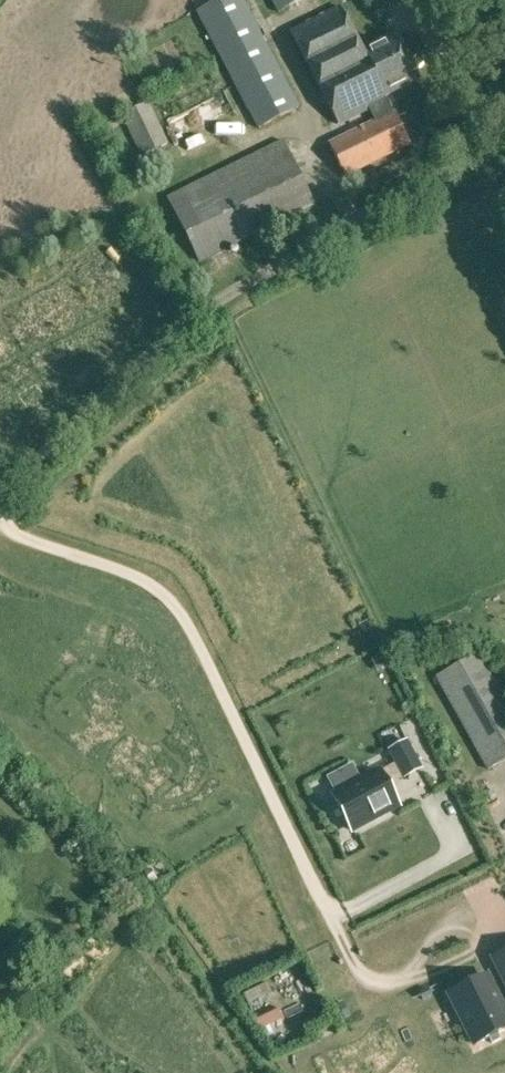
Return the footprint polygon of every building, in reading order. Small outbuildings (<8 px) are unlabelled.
[(298,108),(242,0),(219,0),(197,11),(259,128),(298,108)] [(299,0),(272,0),(278,11),(299,0)] [(362,49),(340,5),(289,32),(336,120),(366,105),(374,121),(329,145),(346,177),(410,143),(393,111),(392,112),(383,96),(417,78),(393,33),(362,49)] [(141,157),(168,144),(148,103),(121,116),(141,157)] [(199,262),(314,206),(283,142),(167,198),(199,262)] [(376,669),(385,664),(380,652),(370,657),(376,669)] [(504,760),(504,692),(483,652),(436,677),(487,770),(504,760)] [(408,739),(388,750),(403,779),(423,769),(408,739)] [(380,766),(330,794),(352,835),(402,807),(380,766)] [(490,958),(504,988),(504,950),(490,958)] [(446,994),(473,1047),(504,1031),(504,1005),(489,973),(446,994)]
